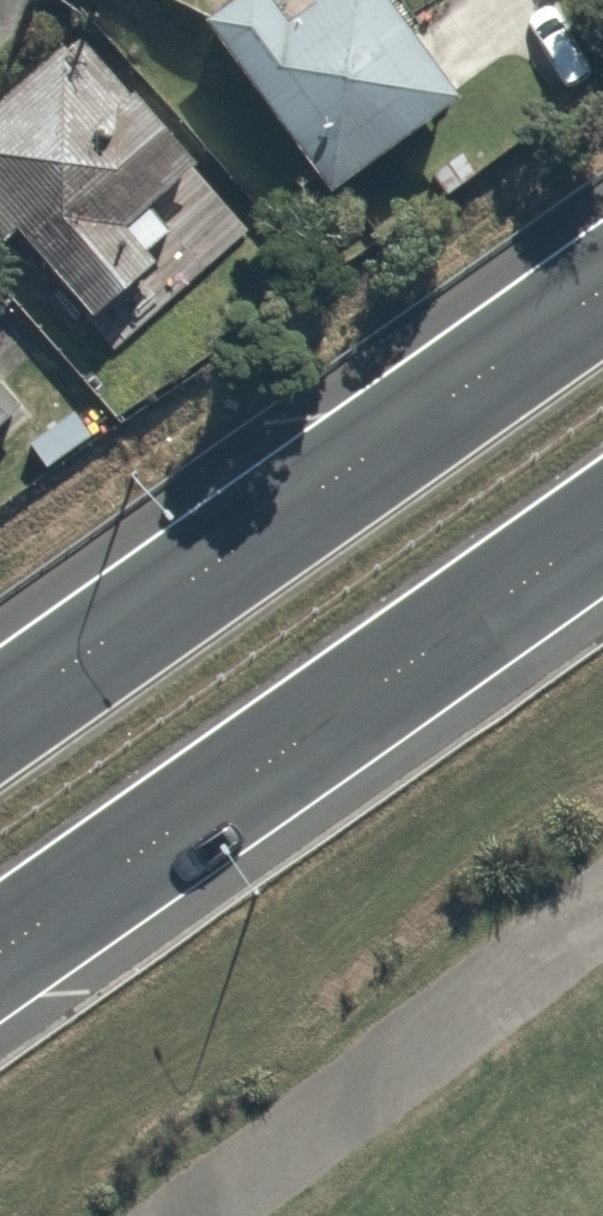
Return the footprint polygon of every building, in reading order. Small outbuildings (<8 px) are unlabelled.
[(372,171),(481,91),(415,0),(321,0),(295,19),(281,0),(237,0),(215,16),(315,153),(344,132),(372,171)] [(0,117),(0,231),(14,249),(39,230),(105,317),(227,225),(189,175),(218,153),(176,99),(116,145),(60,71),(0,117)] [(30,425),(0,386),(0,448),(30,425)]
